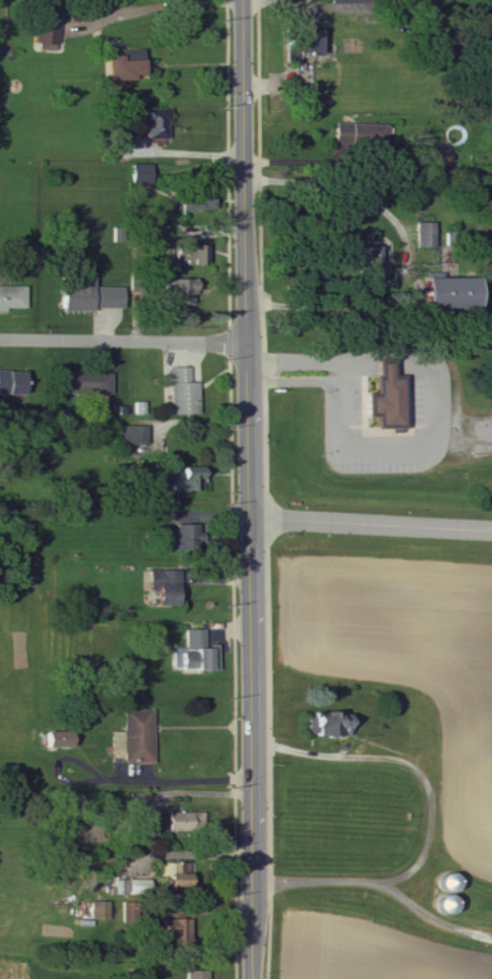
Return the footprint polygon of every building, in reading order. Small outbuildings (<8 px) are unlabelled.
[(40,51),(60,51),(59,14),(39,15),(40,51)] [(322,33),(303,33),(303,45),(289,45),(289,63),(301,64),(301,56),(322,56),(322,33)] [(145,50),(122,51),(122,56),(112,57),(113,82),(136,82),(136,77),(146,77),(145,50)] [(170,140),(171,110),(146,110),(145,122),(134,121),(134,140),(147,140),(170,140)] [(389,126),(338,124),(337,145),(380,146),(379,153),(389,153),(389,126)] [(154,184),(154,166),(134,165),(133,184),(154,184)] [(217,192),(192,191),(192,199),(183,199),(183,211),(217,212),(217,192)] [(419,224),(420,249),(438,248),(438,223),(419,224)] [(179,264),(209,265),(210,244),(180,243),(179,264)] [(353,250),(353,275),(366,274),(367,284),(383,284),(382,249),(353,250)] [(430,310),(481,309),(481,279),(443,279),(443,274),(430,274),(430,310)] [(127,288),(97,288),(97,278),(81,278),(81,288),(66,288),(67,311),(127,311),(127,288)] [(173,280),(173,286),(167,286),(167,297),(173,297),(173,305),(198,306),(198,280),(173,280)] [(30,310),(30,288),(0,288),(0,310),(30,310)] [(407,430),(408,378),(397,378),(397,362),(380,361),(380,395),(370,395),(370,419),(379,419),(379,430),(407,430)] [(193,368),(172,369),(173,416),(202,415),(201,384),(193,384),(193,368)] [(0,372),(0,405),(1,405),(1,395),(31,396),(31,373),(0,372)] [(115,374),(65,373),(64,394),(114,395),(115,374)] [(150,427),(122,427),(121,446),(150,447),(150,427)] [(174,502),(184,501),(184,492),(206,492),(205,468),(175,468),(175,477),(168,477),(168,485),(173,485),(174,502)] [(179,526),(179,549),(202,549),(202,525),(179,526)] [(182,607),(181,571),(151,572),(152,590),(160,589),(161,608),(182,607)] [(185,672),(219,671),(219,647),(207,647),(206,631),(188,631),(188,653),(184,653),(185,672)] [(115,732),(116,753),(126,753),(127,764),(156,764),(156,710),(126,711),(127,731),(115,732)] [(351,735),(351,712),(318,713),(318,735),(351,735)] [(75,746),(75,731),(49,732),(50,747),(75,746)] [(206,812),(170,813),(171,831),(206,830),(206,812)] [(169,814),(159,814),(160,829),(169,828),(169,814)] [(140,817),(141,837),(159,837),(158,817),(140,817)] [(131,859),(114,860),(114,878),(132,878),(131,859)] [(162,872),(191,873),(191,864),(162,863),(162,872)] [(460,872),(444,873),(445,892),(460,892),(460,872)] [(192,887),(193,874),(172,874),(172,887),(192,887)] [(139,883),(131,882),(131,894),(147,895),(148,881),(139,881),(139,883)] [(459,913),(460,897),(442,896),(441,911),(459,913)] [(93,919),(110,920),(111,902),(93,901),(93,919)] [(165,940),(191,941),(191,920),(166,919),(165,940)] [(188,971),(188,978),(210,978),(210,970),(188,971)]
